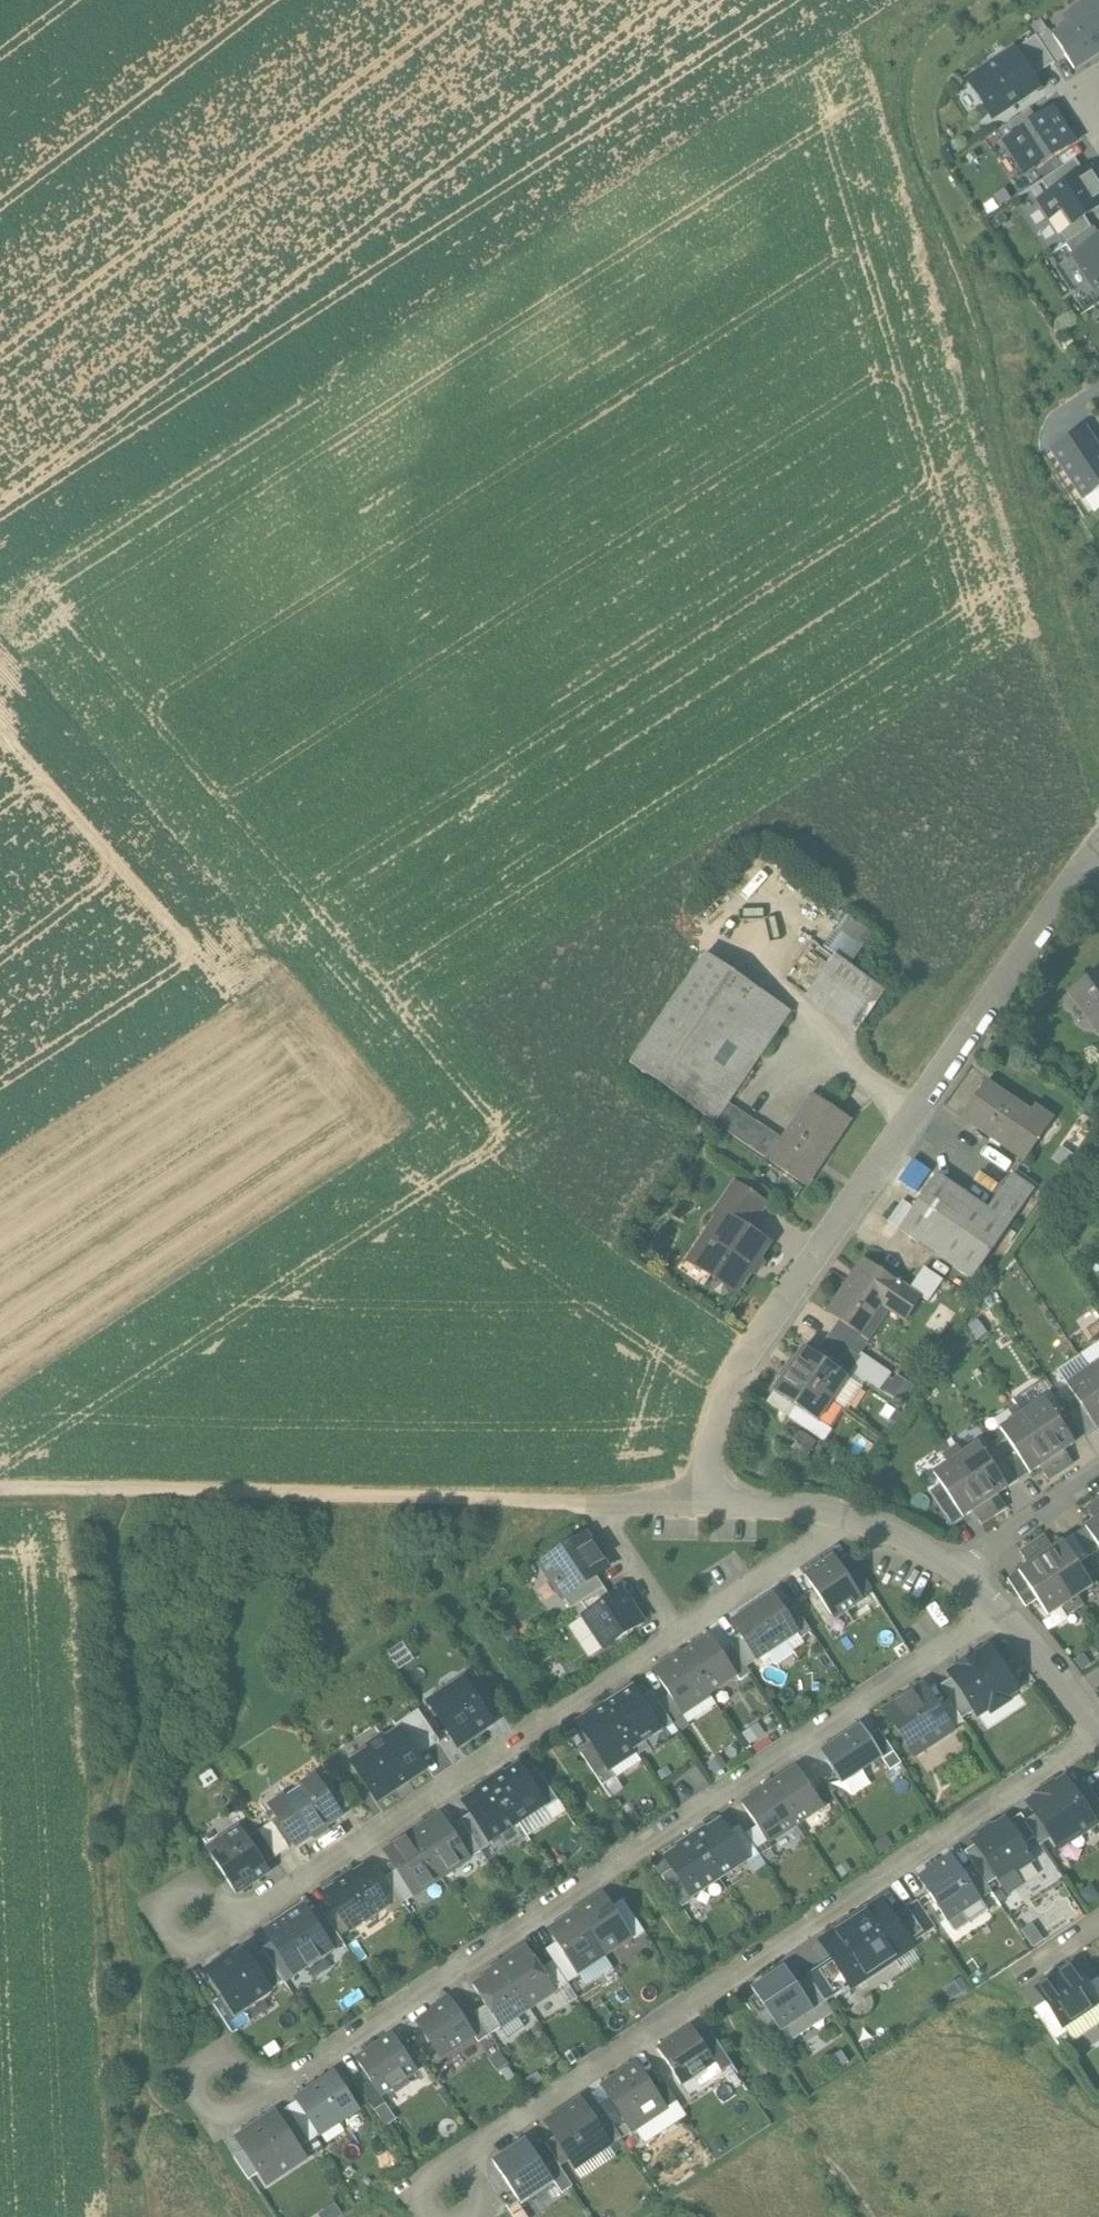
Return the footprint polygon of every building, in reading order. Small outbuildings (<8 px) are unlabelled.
[(1065,54),(1074,67),(1094,55),(1094,51),(1098,48),(1098,0),(1088,0),(1075,9),(1080,16),(1052,34),(1065,54)] [(1037,36),(1054,62),(1065,54),(1052,34),(1048,28),(1037,36)] [(1036,34),(1014,49),(1032,77),(1054,62),(1037,36),(1036,34)] [(1014,49),(968,79),(993,116),(1038,86),(1032,77),(1014,49)] [(996,129),(1004,140),(1038,118),(1031,107),(996,129)] [(1026,174),(1075,142),(1053,108),(1038,118),(1004,140),(1026,174)] [(1042,180),(1050,192),(1083,170),(1075,158),(1042,180)] [(1038,200),(1059,231),(1061,230),(1060,230),(1069,224),(1070,224),(1084,215),(1098,205),(1098,179),(1090,166),(1083,170),(1050,192),(1038,200)] [(1061,230),(1068,242),(1091,226),(1084,215),(1070,224),(1069,224),(1060,230),(1061,230)] [(1073,254),(1098,237),(1098,233),(1094,225),(1091,226),(1068,242),(1066,243),(1073,254)] [(1073,254),(1096,288),(1098,285),(1098,237),(1073,254)] [(1098,488),(1098,448),(1085,427),(1053,448),(1084,497),(1098,488)] [(789,1015),(707,958),(632,1066),(715,1123),(714,1124),(743,1145),(757,1124),(728,1104),(789,1015)] [(885,995),(835,960),(806,1001),(856,1036),(885,995)] [(1070,992),(1098,1032),(1098,1031),(1098,971),(1070,992)] [(1030,1112),(986,1082),(962,1116),(1025,1159),(1053,1119),(1034,1106),(1030,1112)] [(814,1098),(783,1142),(757,1124),(743,1145),(805,1188),(850,1123),(814,1098)] [(988,1210),(937,1174),(914,1208),(899,1229),(972,1280),(1010,1225),(988,1210)] [(988,1210),(1010,1225),(1034,1190),(1012,1174),(988,1210)] [(715,1213),(720,1216),(721,1214),(747,1231),(765,1205),(734,1184),(715,1213)] [(888,1222),(899,1229),(914,1208),(903,1200),(888,1222)] [(747,1231),(721,1214),(720,1216),(690,1261),(718,1280),(715,1284),(716,1290),(721,1294),(727,1293),(730,1288),(734,1290),(756,1258),(758,1259),(767,1245),(747,1231)] [(921,1298),(865,1259),(828,1313),(839,1321),(863,1337),(863,1336),(883,1306),(905,1321),(921,1298)] [(863,1336),(863,1337),(839,1321),(829,1335),(858,1356),(859,1355),(869,1340),(863,1336)] [(862,1357),(859,1355),(858,1356),(829,1335),(818,1350),(851,1372),(862,1357)] [(848,1378),(804,1348),(789,1370),(833,1400),(848,1378)] [(1079,1356),(1058,1370),(1067,1385),(1082,1407),(1096,1430),(1098,1428),(1098,1385),(1084,1362),(1079,1356)] [(890,1376),(862,1357),(851,1372),(852,1373),(865,1381),(879,1391),(890,1376)] [(1097,1365),(1091,1357),(1084,1362),(1098,1385),(1098,1364),(1097,1365)] [(833,1400),(789,1370),(774,1392),(796,1407),(818,1422),(833,1400)] [(865,1381),(852,1373),(848,1378),(854,1382),(861,1387),(865,1381)] [(854,1382),(848,1378),(833,1400),(846,1409),(861,1387),(854,1382)] [(902,1404),(912,1389),(898,1379),(894,1384),(888,1381),(882,1389),(888,1393),(888,1394),(902,1404)] [(796,1407),(774,1392),(766,1403),(788,1418),(796,1407)] [(1059,1422),(1045,1400),(1030,1410),(1025,1401),(1017,1406),(1060,1472),(1073,1464),(1069,1459),(1063,1457),(1064,1451),(1074,1444),(1059,1422)] [(1060,1472),(1017,1406),(1010,1411),(1015,1419),(1000,1429),(1008,1440),(1030,1474),(1040,1467),(1046,1468),(1045,1475),(1048,1480),(1060,1472)] [(1070,1415),(1085,1437),(1096,1430),(1082,1407),(1070,1415)] [(1059,1422),(1074,1444),(1085,1437),(1070,1415),(1059,1422)] [(996,1448),(1018,1481),(1030,1474),(1008,1440),(996,1448)] [(985,1455),(978,1444),(963,1454),(958,1446),(950,1450),(994,1516),(1006,1508),(1002,1503),(996,1502),(997,1495),(1007,1489),(985,1455)] [(985,1455),(1007,1489),(1018,1481),(996,1448),(985,1455)] [(994,1516),(950,1450),(943,1455),(948,1464),(933,1473),(941,1485),(963,1518),(973,1511),(979,1513),(978,1519),(981,1524),(994,1516)] [(952,1525),(963,1518),(941,1485),(930,1492),(952,1525)] [(1098,1500),(1087,1508),(1090,1513),(1097,1514),(1095,1521),(1085,1528),(1098,1548),(1098,1500)] [(1074,1535),(1089,1557),(1098,1550),(1098,1548),(1085,1528),(1074,1535)] [(1074,1535),(1063,1542),(1078,1565),(1089,1557),(1074,1535)] [(541,1565),(563,1599),(597,1577),(608,1569),(586,1536),(541,1565)] [(1063,1542),(1053,1549),(1046,1548),(1048,1541),(1044,1536),(1032,1544),(1076,1609),(1083,1605),(1078,1596),(1092,1587),(1078,1565),(1063,1542)] [(1076,1609),(1032,1544),(1020,1552),(1023,1557),(1030,1558),(1029,1565),(1019,1572),(1037,1600),(1048,1616),(1063,1606),(1068,1614),(1076,1609)] [(839,1564),(833,1556),(805,1575),(834,1619),(863,1601),(860,1597),(839,1564)] [(850,1557),(839,1564),(860,1597),(871,1589),(850,1557)] [(1037,1600),(1019,1572),(1008,1579),(1026,1607),(1037,1600)] [(604,1588),(597,1577),(563,1599),(571,1610),(604,1588)] [(611,1599),(604,1588),(571,1610),(578,1621),(583,1617),(611,1599)] [(611,1599),(583,1617),(604,1649),(643,1623),(622,1592),(611,1599)] [(733,1622),(757,1659),(796,1633),(783,1613),(772,1597),(733,1622)] [(783,1613),(796,1633),(800,1639),(812,1632),(794,1606),(783,1613)] [(723,1656),(711,1637),(683,1655),(708,1693),(736,1675),(723,1656)] [(723,1656),(736,1675),(740,1681),(751,1674),(734,1648),(723,1656)] [(975,1711),(977,1714),(987,1708),(991,1715),(1011,1702),(1006,1695),(1016,1689),(1017,1683),(1010,1672),(1004,1671),(990,1649),(951,1675),(953,1678),(975,1711)] [(683,1655),(655,1674),(669,1695),(681,1712),(708,1693),(683,1655)] [(462,1680),(485,1713),(496,1706),(474,1673),(462,1680)] [(975,1711),(953,1678),(941,1686),(950,1700),(963,1719),(975,1711)] [(485,1713),(462,1680),(461,1681),(435,1699),(433,1708),(459,1747),(493,1725),(485,1713)] [(922,1685),(885,1710),(915,1756),(953,1732),(952,1730),(937,1708),(922,1685)] [(605,1707),(634,1751),(662,1733),(640,1699),(633,1688),(605,1707)] [(662,1733),(673,1726),(651,1692),(640,1699),(662,1733)] [(684,1717),(681,1712),(669,1695),(658,1703),(673,1725),(684,1717)] [(950,1700),(937,1708),(952,1730),(964,1722),(963,1719),(950,1700)] [(608,1769),(634,1751),(605,1707),(578,1724),(593,1747),(608,1769)] [(399,1731),(400,1731),(417,1757),(440,1743),(418,1710),(395,1726),(399,1731)] [(868,1738),(861,1727),(821,1753),(841,1783),(880,1757),(868,1738)] [(399,1731),(385,1741),(382,1737),(368,1746),(370,1750),(352,1762),(377,1801),(425,1770),(417,1757),(400,1731),(399,1731)] [(868,1738),(880,1757),(890,1771),(901,1764),(879,1731),(868,1738)] [(596,1777),(608,1769),(593,1747),(581,1755),(596,1777)] [(527,1778),(519,1766),(498,1780),(497,1778),(490,1783),(517,1824),(544,1806),(545,1805),(527,1778)] [(823,1807),(797,1769),(770,1787),(795,1826),(823,1807)] [(527,1778),(545,1805),(544,1806),(547,1810),(559,1802),(538,1770),(527,1778)] [(316,1783),(336,1813),(348,1805),(328,1775),(316,1783)] [(1093,1821),(1098,1817),(1098,1800),(1083,1779),(1071,1788),(1093,1821)] [(314,1780),(273,1806),(298,1843),(338,1817),(336,1813),(316,1783),(314,1780)] [(1052,1839),(1057,1846),(1072,1835),(1078,1836),(1096,1825),(1093,1821),(1071,1788),(1066,1781),(1030,1805),(1036,1815),(1052,1839)] [(517,1824),(490,1783),(483,1787),(485,1789),(464,1803),(471,1814),(490,1842),(491,1841),(517,1824)] [(770,1787),(743,1805),(757,1828),(768,1844),(795,1826),(770,1787)] [(471,1814),(460,1822),(481,1853),(493,1845),(491,1841),(490,1842),(471,1814)] [(1007,1824),(1022,1847),(1035,1839),(1036,1838),(1025,1822),(1026,1822),(1021,1815),(1007,1824)] [(1025,1822),(1036,1838),(1035,1839),(1040,1847),(1052,1839),(1036,1815),(1026,1822),(1025,1822)] [(440,1816),(412,1834),(442,1879),(470,1861),(448,1827),(440,1816)] [(448,1827),(470,1861),(481,1853),(459,1820),(448,1827)] [(998,1879),(1001,1882),(1032,1861),(1022,1847),(1007,1824),(1005,1821),(974,1842),(976,1845),(998,1879)] [(728,1833),(721,1822),(700,1836),(699,1834),(692,1838),(719,1879),(746,1862),(747,1861),(728,1833)] [(272,1823),(259,1832),(276,1858),(289,1849),(272,1823)] [(748,1865),(760,1857),(739,1826),(728,1833),(747,1861),(746,1862),(748,1865)] [(248,1839),(240,1828),(207,1850),(237,1894),(270,1872),(265,1865),(248,1839)] [(771,1849),(768,1844),(757,1828),(746,1835),(760,1857),(771,1849)] [(248,1839),(265,1865),(276,1858),(259,1832),(248,1839)] [(442,1879),(412,1834),(385,1853),(397,1871),(414,1897),(442,1879)] [(719,1879),(692,1838),(685,1843),(686,1845),(666,1859),(673,1870),(691,1898),(692,1897),(719,1879)] [(974,1866),(987,1886),(998,1879),(976,1845),(965,1852),(974,1866)] [(918,1878),(955,1934),(970,1924),(963,1913),(981,1901),(963,1873),(952,1856),(918,1878)] [(963,1873),(981,1901),(992,1894),(987,1886),(974,1866),(963,1873)] [(363,1869),(354,1876),(353,1874),(335,1885),(336,1887),(326,1894),(351,1931),(388,1906),(363,1869)] [(692,1897),(691,1898),(673,1870),(662,1877),(683,1909),(695,1901),(692,1897)] [(403,1905),(414,1897),(397,1871),(386,1879),(403,1905)] [(577,1915),(604,1955),(636,1934),(609,1894),(577,1915)] [(892,1919),(908,1943),(907,1944),(909,1947),(936,1929),(917,1902),(892,1919)] [(882,1904),(867,1914),(866,1913),(837,1932),(837,1933),(823,1943),(833,1959),(848,1982),(849,1982),(863,1972),(866,1977),(896,1957),(893,1953),(907,1944),(908,1943),(892,1919),(882,1904)] [(303,1907),(266,1931),(280,1953),(295,1976),(332,1951),(310,1918),(303,1907)] [(310,1918),(332,1951),(344,1944),(322,1911),(310,1918)] [(577,1915),(550,1933),(576,1973),(604,1955),(577,1915)] [(537,1964),(527,1948),(499,1966),(529,2011),(556,1992),(542,1970),(537,1964)] [(244,1951),(232,1958),(230,1955),(207,1971),(236,2015),(271,1992),(251,1960),(244,1951)] [(251,1960),(271,1992),(284,1983),(270,1961),(264,1952),(251,1960)] [(270,1961),(284,1983),(295,1976),(280,1953),(270,1961)] [(808,1976),(826,2003),(852,1986),(849,1982),(848,1982),(833,1959),(807,1976),(808,1976)] [(542,1970),(556,1992),(568,1985),(553,1963),(542,1970)] [(1037,1989),(1046,2002),(1063,2028),(1064,2027),(1098,2004),(1098,2002),(1088,1985),(1074,1965),(1037,1989)] [(529,2011),(499,1966),(491,1971),(493,1974),(473,1987),(486,2007),(501,2029),(529,2011)] [(797,1985),(785,1967),(751,1989),(756,1995),(775,2025),(788,2044),(810,2030),(802,2019),(812,2012),(813,2012),(814,2011),(797,1985)] [(1098,2002),(1098,1978),(1098,1977),(1088,1985),(1098,2002)] [(814,2011),(825,2004),(808,1978),(797,1985),(814,2011)] [(764,2032),(775,2025),(756,1995),(745,2003),(764,2032)] [(442,2008),(418,2024),(441,2059),(474,2037),(457,2010),(449,1999),(440,2005),(442,2008)] [(1064,2027),(1063,2028),(1046,2002),(1035,2009),(1055,2041),(1067,2033),(1064,2027)] [(457,2010),(474,2037),(479,2044),(490,2036),(468,2003),(457,2010)] [(802,2019),(810,2030),(833,2015),(825,2004),(814,2011),(813,2012),(812,2012),(802,2019)] [(490,2036),(501,2029),(486,2007),(475,2014),(490,2036)] [(659,2050),(681,2084),(715,2062),(699,2039),(692,2028),(659,2050)] [(699,2039),(715,2062),(721,2073),(733,2065),(710,2032),(699,2039)] [(393,2036),(356,2060),(370,2082),(380,2096),(392,2089),(394,2093),(408,2083),(406,2079),(417,2072),(393,2036)] [(841,2052),(830,2059),(837,2071),(848,2063),(841,2052)] [(603,2087),(632,2131),(666,2109),(644,2076),(636,2065),(603,2087)] [(644,2076),(666,2109),(677,2102),(655,2069),(644,2076)] [(334,2075),(297,2099),(298,2101),(320,2135),(358,2110),(334,2075)] [(396,2120),(380,2096),(370,2082),(360,2089),(386,2127),(396,2120)] [(315,2138),(320,2135),(298,2101),(287,2108),(287,2109),(309,2142),(315,2138)] [(588,2113),(581,2102),(548,2124),(573,2162),(592,2150),(598,2151),(608,2145),(609,2144),(588,2113)] [(588,2113),(609,2144),(608,2145),(609,2147),(621,2139),(599,2105),(588,2113)] [(298,2150),(309,2142),(287,2109),(276,2116),(298,2150)] [(275,2114),(260,2124),(263,2128),(255,2133),(252,2129),(238,2139),(245,2150),(260,2172),(267,2183),(304,2159),(298,2150),(276,2116),(275,2114)] [(315,2138),(309,2142),(318,2155),(324,2151),(315,2138)] [(492,2160),(521,2205),(555,2183),(525,2138),(492,2160)] [(245,2150),(234,2157),(249,2180),(260,2172),(245,2150)]
